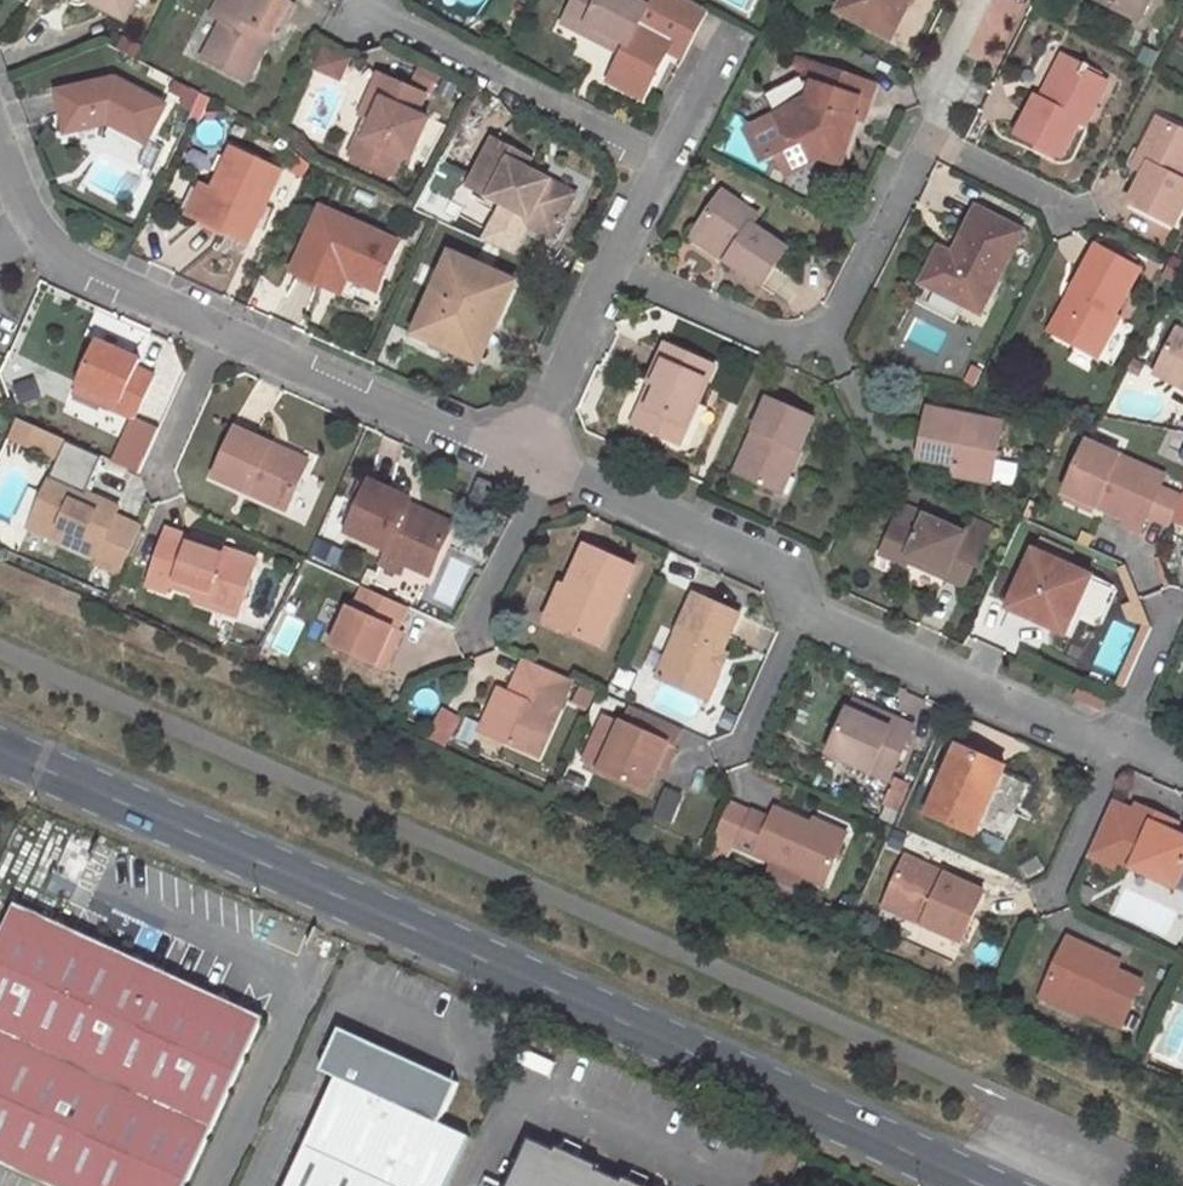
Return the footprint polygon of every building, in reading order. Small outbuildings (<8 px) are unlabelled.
[(102,11),(103,11),(108,1),(106,0),(83,0),(102,11)] [(108,1),(103,11),(123,23),(136,0),(106,0),(108,1)] [(278,27),(283,29),(295,7),(285,2),(285,0),(223,0),(214,16),(225,22),(205,59),(247,82),(278,27)] [(627,49),(653,0),(575,0),(562,24),(584,36),(589,28),(627,49)] [(838,12),(887,37),(906,0),(844,0),(838,12)] [(1136,21),(1147,0),(1096,0),(1136,21)] [(584,36),(624,57),(627,49),(589,28),(584,36)] [(328,41),(315,67),(344,81),(357,55),(328,41)] [(1046,102),(1068,61),(1061,57),(1039,99),(1046,102)] [(792,58),(803,83),(806,84),(813,65),(792,58)] [(1036,97),(1016,135),(1059,157),(1078,123),(1083,125),(1107,81),(1068,61),(1046,102),(1039,99),(1036,97)] [(841,143),(846,129),(853,125),(861,121),(873,85),(813,65),(806,84),(815,88),(808,107),(800,105),(774,118),(786,136),(802,141),(810,157),(814,164),(822,160),(839,165),(846,145),(841,143)] [(422,67),(412,89),(426,96),(429,97),(440,74),(439,74),(422,67)] [(109,126),(146,145),(167,107),(116,79),(57,93),(67,135),(109,126)] [(410,161),(429,120),(418,115),(426,96),(384,79),(375,99),(383,102),(368,138),(359,134),(350,154),(395,174),(402,157),(410,161)] [(203,113),(210,97),(183,86),(176,102),(203,113)] [(375,99),(359,134),(368,138),(383,102),(375,99)] [(1142,173),(1126,204),(1172,228),(1182,206),(1182,182),(1182,181),(1182,178),(1182,132),(1157,119),(1140,151),(1151,156),(1142,173)] [(846,145),(853,125),(846,129),(841,143),(846,145)] [(786,136),(777,158),(806,168),(810,157),(802,141),(786,136)] [(469,189),(529,220),(527,226),(554,240),(573,202),(547,188),(548,186),(535,180),(538,175),(526,169),(514,162),(518,154),(492,142),(469,189)] [(230,149),(209,193),(196,220),(247,244),(280,172),(230,149)] [(1142,173),(1151,156),(1140,151),(1131,168),(1142,173)] [(514,162),(526,169),(531,160),(518,154),(514,162)] [(535,180),(548,186),(550,182),(538,175),(535,180)] [(576,196),(550,182),(548,186),(547,188),(573,202),(576,196)] [(199,188),(186,216),(196,220),(209,193),(199,188)] [(725,263),(760,288),(786,251),(753,227),(758,218),(722,192),(696,229),(731,253),(725,263)] [(979,315),(1022,233),(976,208),(951,255),(947,263),(934,257),(920,284),(979,315)] [(331,270),(350,278),(379,290),(400,243),(322,209),(294,273),(324,286),(331,270)] [(690,239),(725,263),(731,253),(696,229),(690,239)] [(1094,245),(1068,292),(1077,297),(1054,337),(1097,361),(1119,319),(1116,317),(1140,271),(1094,245)] [(934,257),(947,263),(951,255),(939,248),(934,257)] [(452,254),(415,333),(464,356),(480,319),(496,327),(516,283),(452,254)] [(324,286),(343,295),(350,278),(331,270),(324,286)] [(1054,337),(1077,297),(1068,292),(1046,332),(1054,337)] [(479,363),(496,327),(480,319),(464,356),(479,363)] [(1104,356),(1114,362),(1130,333),(1120,328),(1104,356)] [(49,374),(91,393),(87,401),(132,421),(152,380),(134,371),(139,362),(69,330),(49,374)] [(1182,342),(1182,335),(1175,330),(1172,336),(1182,342)] [(1182,390),(1182,342),(1172,336),(1152,374),(1182,390)] [(679,444),(714,365),(665,343),(650,376),(653,377),(658,380),(638,426),(679,444)] [(46,382),(87,401),(91,393),(49,374),(46,382)] [(653,377),(632,424),(638,426),(658,380),(653,377)] [(774,491),(792,453),(797,455),(813,419),(767,398),(732,474),(773,493),(774,491)] [(991,483),(1003,424),(927,409),(917,458),(953,467),(951,474),(991,483)] [(18,419),(11,435),(22,440),(29,424),(18,419)] [(210,477),(283,512),(303,471),(264,453),(268,445),(233,428),(210,477)] [(1123,520),(1120,526),(1139,535),(1153,505),(1175,515),(1182,496),(1182,485),(1086,443),(1063,493),(1094,507),(1123,520)] [(264,453),(303,471),(307,463),(268,445),(264,453)] [(792,453),(774,491),(780,494),(797,455),(792,453)] [(53,475),(84,489),(87,482),(56,468),(53,475)] [(31,525),(98,556),(80,597),(106,608),(142,527),(117,516),(122,506),(84,489),(53,475),(31,525)] [(479,478),(468,500),(486,508),(496,485),(479,478)] [(345,535),(385,554),(383,558),(407,569),(429,579),(454,528),(424,514),(422,518),(409,513),(413,503),(370,483),(345,535)] [(1060,500),(1091,513),(1094,507),(1063,493),(1060,500)] [(907,559),(943,576),(941,580),(962,590),(980,549),(962,540),(962,537),(924,519),(916,536),(893,525),(879,555),(903,567),(905,563),(907,559)] [(259,562),(170,531),(152,586),(172,593),(174,586),(242,610),(259,562)] [(601,646),(635,570),(586,548),(567,588),(572,590),(556,625),(601,646)] [(1033,551),(1006,611),(1066,639),(1093,579),(1033,551)] [(378,568),(402,579),(407,569),(383,558),(378,568)] [(905,563),(941,580),(943,576),(907,559),(905,563)] [(1127,567),(1120,569),(1130,599),(1124,601),(1131,619),(1150,631),(1127,567)] [(556,625),(572,590),(567,588),(560,585),(545,620),(556,625)] [(347,609),(329,648),(374,669),(393,630),(395,631),(407,608),(362,588),(351,611),(347,609)] [(695,597),(667,658),(674,661),(664,683),(709,704),(722,675),(716,672),(741,618),(695,597)] [(383,673),(401,634),(395,631),(393,630),(374,669),(383,673)] [(667,658),(658,680),(664,683),(674,661),(667,658)] [(502,689),(483,730),(541,756),(575,682),(528,661),(513,694),(502,689)] [(849,711),(889,728),(894,719),(854,701),(849,711)] [(631,707),(622,724),(630,728),(639,710),(631,707)] [(658,771),(670,746),(676,749),(685,730),(639,710),(630,728),(622,724),(600,774),(647,794),(658,771)] [(828,754),(889,783),(913,728),(894,719),(889,728),(849,711),(848,710),(828,754)] [(665,774),(676,749),(670,746),(658,771),(665,774)] [(958,747),(926,813),(975,836),(1005,769),(958,747)] [(1111,802),(1087,856),(1112,868),(1115,861),(1174,888),(1182,868),(1182,839),(1171,834),(1151,824),(1156,815),(1136,806),(1133,812),(1111,802)] [(735,840),(748,813),(729,805),(717,832),(735,840)] [(732,847),(820,887),(842,839),(771,807),(767,817),(750,809),(748,813),(735,840),(732,847)] [(1176,824),(1156,815),(1151,824),(1171,834),(1176,824)] [(982,890),(905,854),(885,897),(924,915),(921,923),(959,941),(982,890)] [(61,1185),(187,1185),(264,1019),(18,905),(0,943),(0,1158),(61,1185)] [(1069,937),(1044,989),(1074,1004),(1086,1010),(1122,1027),(1143,983),(1108,966),(1112,957),(1069,937)] [(1108,966),(1143,983),(1147,975),(1112,957),(1108,966)] [(1041,997),(1071,1011),(1074,1004),(1044,989),(1041,997)] [(471,1138),(442,1123),(461,1083),(342,1028),(323,1070),(336,1077),(287,1185),(449,1185),(471,1138)] [(507,1185),(648,1185),(626,1175),(623,1182),(600,1171),(604,1165),(559,1144),(555,1150),(529,1138),(507,1185)]
